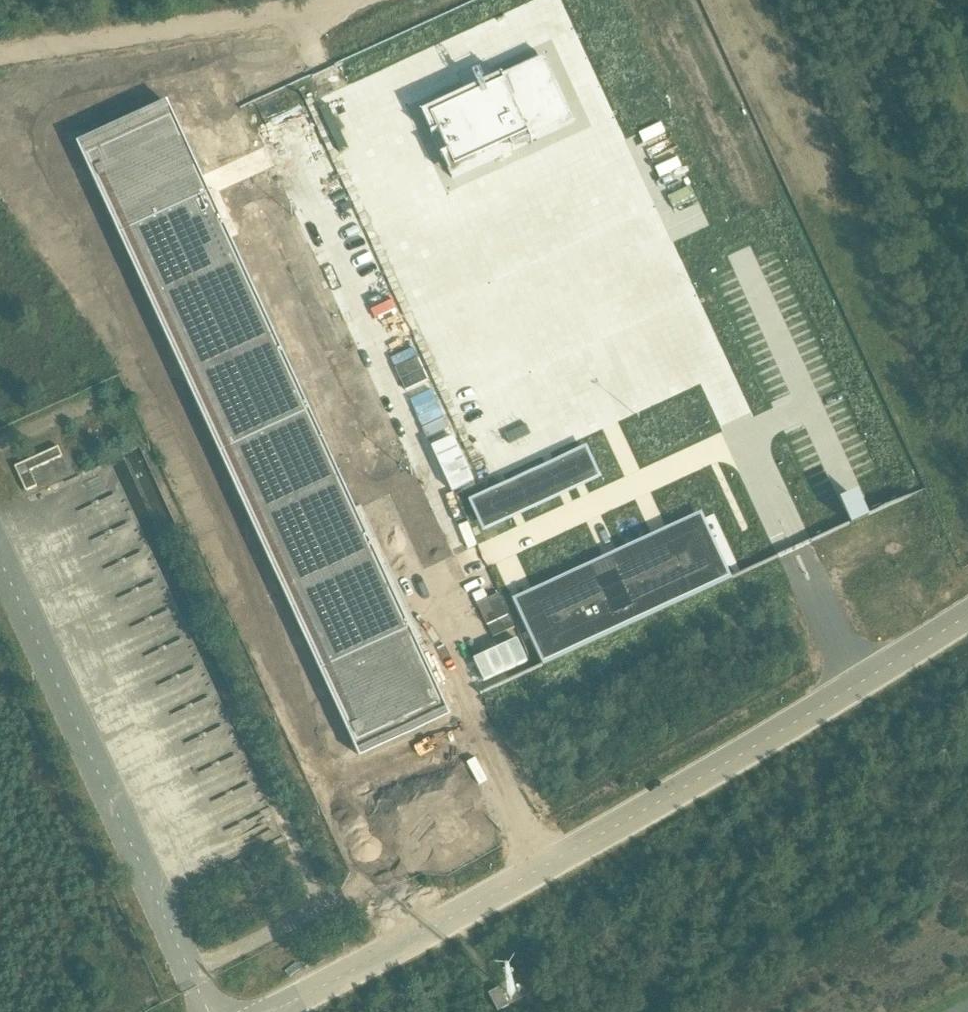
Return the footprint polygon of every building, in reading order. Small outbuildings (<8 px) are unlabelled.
[(529,137),(530,138),(532,144),(575,124),(545,58),(503,78),(505,84),(487,92),(484,86),(423,115),(433,137),(439,134),(449,155),(443,158),(453,180),(514,151),(511,145),(529,137)] [(149,108),(74,143),(357,754),(449,711),(166,100),(152,107),(149,108)] [(62,458),(63,457),(59,448),(15,468),(27,492),(28,492),(27,491),(37,487),(31,471),(62,457),(62,458)] [(496,494),(477,503),(488,526),(507,517),(496,494)] [(659,549),(656,542),(522,603),(550,665),(723,585),(703,540),(677,552),(672,543),(659,549)] [(489,994),(498,1011),(499,1011),(509,1006),(500,989),(489,994)]
